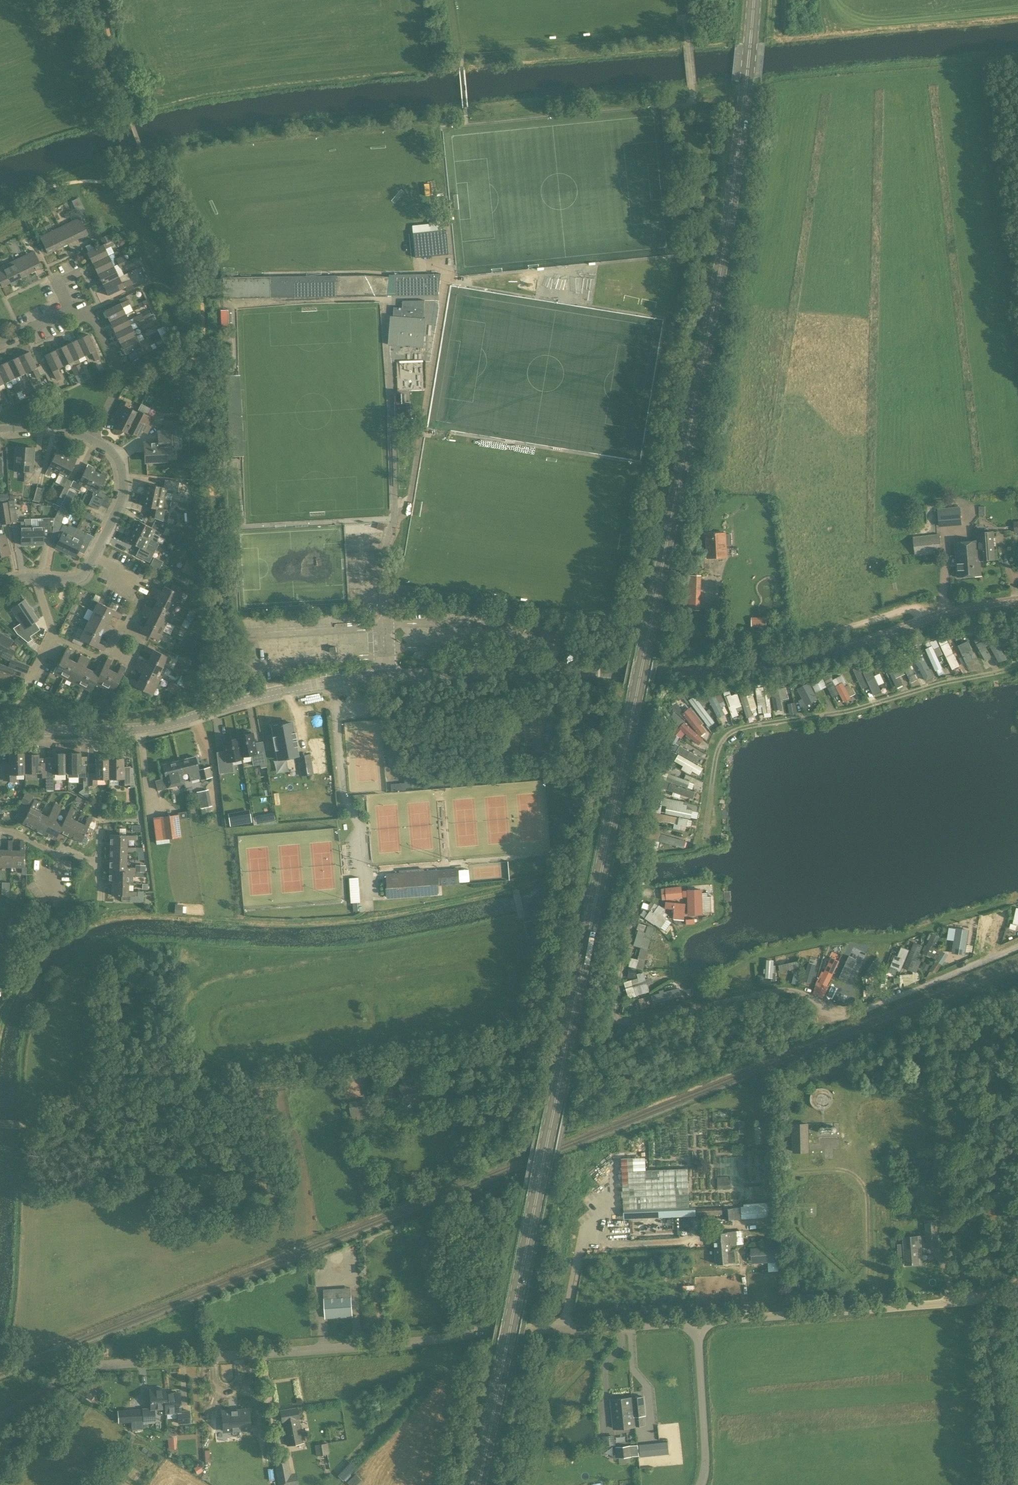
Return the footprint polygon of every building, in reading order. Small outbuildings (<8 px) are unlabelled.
[(81,197),(74,199),(79,213),(86,210),(81,197)] [(80,218),(72,222),(80,238),(87,234),(80,218)] [(80,238),(72,222),(59,228),(67,244),(80,238)] [(55,250),(67,244),(59,228),(47,234),(55,250)] [(436,256),(449,255),(447,230),(434,231),(422,232),(413,233),(416,258),(424,257),(436,256)] [(47,254),(55,250),(47,234),(39,237),(47,254)] [(87,253),(92,264),(108,256),(105,249),(113,246),(110,241),(91,250),(87,253)] [(31,273),(41,268),(33,252),(23,257),(31,273)] [(113,267),(108,256),(92,264),(97,274),(113,267)] [(118,265),(126,261),(123,256),(115,260),(118,265)] [(31,273),(23,257),(13,261),(21,277),(31,273)] [(21,277),(13,261),(3,266),(11,282),(21,277)] [(120,269),(128,265),(126,261),(118,265),(120,269)] [(3,266),(0,268),(0,285),(1,287),(11,282),(3,266)] [(113,267),(97,274),(102,285),(118,277),(113,267)] [(438,295),(441,274),(389,274),(389,277),(387,295),(387,296),(438,295)] [(365,275),(336,276),(336,297),(365,296),(365,294),(387,295),(389,277),(371,276),(365,275)] [(336,297),(336,276),(223,278),(223,299),(271,298),(336,297)] [(121,284),(118,277),(102,285),(107,296),(132,284),(129,280),(121,284)] [(119,300),(120,303),(104,311),(109,322),(125,314),(122,308),(130,304),(128,299),(127,300),(125,297),(119,300)] [(393,317),(391,317),(389,345),(423,348),(425,319),(423,319),(424,300),(403,301),(402,308),(394,308),(393,317)] [(143,319),(151,316),(148,311),(141,315),(143,319)] [(125,314),(109,322),(114,333),(131,325),(128,321),(125,314)] [(132,319),(135,323),(143,319),(141,315),(132,319)] [(143,319),(145,324),(151,321),(149,317),(151,316),(143,319)] [(145,324),(143,319),(135,323),(136,327),(137,328),(145,324)] [(136,336),(132,329),(136,327),(135,323),(131,325),(114,333),(120,344),(136,336)] [(99,359),(95,351),(88,335),(77,340),(84,356),(91,353),(94,361),(99,359)] [(149,343),(147,338),(139,342),(136,336),(120,344),(125,355),(127,354),(130,360),(144,353),(152,349),(149,343)] [(84,356),(77,340),(66,345),(73,361),(84,356)] [(73,361),(66,345),(55,351),(63,366),(73,361)] [(60,378),(56,369),(63,366),(55,351),(44,356),(56,380),(60,378)] [(36,378),(40,376),(29,352),(17,357),(25,373),(32,370),(36,378)] [(14,378),(25,373),(17,357),(7,362),(14,378)] [(102,360),(95,363),(99,371),(106,368),(102,360)] [(14,378),(7,362),(0,366),(0,376),(3,384),(14,378)] [(80,364),(76,366),(79,374),(84,372),(80,364)] [(79,374),(76,366),(71,368),(75,376),(79,374)] [(92,367),(88,369),(92,379),(96,377),(92,367)] [(21,381),(17,383),(20,391),(25,389),(21,381)] [(20,391),(17,383),(12,385),(16,393),(20,391)] [(126,431),(127,429),(135,414),(125,409),(127,404),(122,402),(118,409),(123,412),(116,426),(126,431)] [(150,424),(152,419),(137,411),(135,414),(127,429),(138,435),(144,421),(150,424)] [(164,426),(179,426),(178,417),(164,417),(164,426)] [(165,461),(164,450),(171,449),(171,448),(174,448),(173,437),(178,437),(178,430),(170,430),(157,431),(158,443),(144,444),(145,462),(165,461)] [(32,471),(34,448),(15,447),(13,471),(26,472),(25,483),(37,484),(40,472),(32,471)] [(57,473),(65,457),(60,455),(61,453),(56,451),(57,450),(56,450),(44,474),(48,476),(51,470),(57,473)] [(63,486),(76,460),(75,460),(70,458),(69,460),(65,457),(57,473),(63,476),(59,484),(55,494),(64,498),(68,489),(63,486)] [(87,488),(95,473),(90,470),(91,468),(87,466),(87,465),(86,465),(77,483),(73,481),(70,487),(74,489),(75,489),(79,491),(81,485),(87,488)] [(97,492),(106,475),(105,475),(100,473),(99,475),(95,473),(87,488),(93,491),(92,494),(92,495),(87,505),(97,510),(104,495),(97,492)] [(146,485),(145,490),(147,490),(146,496),(162,499),(170,500),(172,494),(173,490),(177,491),(177,490),(179,481),(171,480),(165,479),(163,488),(162,488),(145,484),(145,485),(146,485)] [(39,502),(42,489),(37,487),(33,501),(39,502)] [(170,500),(162,499),(146,496),(145,501),(143,500),(142,505),(141,505),(141,506),(152,508),(150,516),(167,522),(169,510),(170,500)] [(67,509),(69,503),(63,500),(60,506),(67,509)] [(9,523),(6,503),(0,504),(0,516),(1,524),(9,523)] [(57,512),(66,516),(69,510),(60,506),(57,512)] [(953,526),(962,525),(960,507),(952,508),(953,526)] [(92,521),(94,516),(84,510),(82,515),(92,521)] [(38,527),(31,527),(31,544),(42,544),(42,528),(51,528),(51,517),(43,518),(43,521),(38,521),(38,527)] [(136,527),(134,532),(148,539),(148,538),(156,542),(161,532),(163,533),(168,524),(155,520),(151,528),(136,520),(135,521),(136,521),(134,526),(136,527)] [(20,545),(31,544),(31,527),(24,527),(24,521),(20,521),(20,545)] [(64,552),(72,536),(67,533),(70,528),(65,526),(54,547),(64,552)] [(72,536),(64,552),(74,557),(82,541),(88,544),(93,536),(86,533),(77,528),(72,536)] [(145,545),(148,539),(134,532),(131,537),(129,536),(126,541),(125,540),(125,541),(143,550),(141,554),(150,558),(152,554),(154,550),(145,545)] [(980,560),(994,559),(992,532),(978,533),(980,560)] [(707,558),(726,557),(726,545),(732,545),(731,534),(725,534),(725,533),(706,534),(707,558)] [(980,560),(978,533),(974,533),(974,541),(954,542),(957,577),(981,576),(980,560)] [(914,556),(941,553),(939,534),(912,537),(914,556)] [(8,554),(6,547),(4,546),(6,542),(4,541),(5,539),(4,538),(4,537),(3,536),(3,535),(0,536),(0,556),(8,554)] [(188,557),(182,570),(189,574),(195,560),(188,557)] [(159,569),(162,562),(154,558),(150,565),(159,569)] [(176,604),(181,595),(163,586),(161,591),(153,587),(151,591),(176,604)] [(171,613),(176,604),(151,591),(148,596),(156,600),(154,605),(171,613)] [(24,600),(10,609),(20,623),(24,629),(25,628),(32,623),(34,622),(37,620),(24,600)] [(119,619),(121,614),(97,602),(93,612),(108,620),(110,615),(119,619)] [(167,622),(171,613),(154,605),(152,609),(144,605),(142,610),(167,622)] [(162,631),(167,622),(142,610),(139,615),(147,619),(145,623),(162,631)] [(191,610),(187,618),(192,621),(197,613),(191,610)] [(93,612),(88,621),(112,633),(114,628),(106,624),(108,620),(93,612)] [(767,626),(768,618),(753,617),(753,626),(767,626)] [(88,621),(83,630),(99,638),(102,634),(110,638),(112,633),(88,621)] [(157,641),(162,631),(145,623),(143,628),(135,624),(133,628),(157,641)] [(16,634),(27,643),(32,640),(30,636),(25,628),(24,629),(16,634)] [(97,642),(99,638),(83,630),(79,639),(103,651),(105,646),(97,642)] [(13,651),(6,648),(10,641),(0,634),(0,654),(1,655),(3,652),(10,656),(13,651)] [(976,645),(985,661),(991,657),(985,647),(989,645),(986,639),(985,639),(983,635),(974,640),(976,644),(976,645)] [(23,643),(17,637),(14,641),(19,646),(23,643)] [(945,637),(938,640),(952,670),(960,666),(945,637)] [(932,646),(925,649),(935,671),(942,668),(939,663),(942,661),(939,656),(942,654),(935,639),(930,642),(932,646)] [(967,641),(957,645),(966,663),(972,660),(969,655),(973,653),(967,641)] [(1010,658),(1000,642),(993,647),(1003,662),(1010,658)] [(165,668),(170,659),(145,646),(143,651),(151,655),(148,659),(165,668)] [(63,678),(71,661),(67,659),(71,651),(66,648),(53,673),(63,678)] [(76,663),(71,661),(63,678),(72,683),(85,657),(80,655),(76,663)] [(901,665),(910,682),(917,679),(908,662),(909,661),(906,655),(901,658),(904,664),(901,665)] [(85,657),(72,683),(81,687),(89,670),(85,668),(89,660),(85,657)] [(894,657),(884,662),(896,688),(903,685),(899,677),(905,674),(900,665),(898,666),(894,657)] [(921,658),(914,661),(926,680),(932,676),(921,658)] [(7,667),(13,669),(26,674),(29,666),(10,659),(8,667),(7,667)] [(106,659),(102,667),(94,684),(103,688),(112,671),(107,669),(111,661),(106,659)] [(161,677),(165,668),(148,659),(146,664),(138,660),(136,664),(161,677)] [(863,667),(876,695),(882,692),(872,672),(878,669),(874,661),(868,663),(869,664),(863,667)] [(13,669),(7,667),(8,667),(0,664),(0,671),(11,675),(13,669)] [(94,672),(89,670),(81,687),(90,692),(94,684),(102,667),(98,664),(94,672)] [(141,673),(139,678),(156,686),(161,677),(136,664),(133,669),(141,673)] [(112,671),(103,688),(112,693),(125,668),(120,666),(116,673),(112,671)] [(860,667),(855,669),(863,688),(868,685),(860,667)] [(885,681),(881,672),(876,674),(880,683),(885,681)] [(809,680),(815,692),(827,687),(820,674),(809,680)] [(828,674),(823,677),(827,684),(832,681),(828,674)] [(833,681),(826,685),(833,698),(840,694),(845,703),(852,699),(850,697),(855,694),(851,687),(850,687),(849,685),(845,687),(844,684),(846,683),(842,675),(833,680),(833,681)] [(156,686),(139,678),(137,682),(129,678),(127,683),(152,695),(156,686)] [(810,683),(797,690),(806,707),(818,700),(810,683)] [(772,713),(768,687),(756,689),(758,707),(762,706),(763,715),(772,713)] [(778,689),(771,691),(775,711),(782,710),(780,700),(787,698),(785,688),(778,690),(778,689)] [(745,689),(738,691),(747,719),(753,717),(751,711),(757,709),(753,696),(747,698),(745,689)] [(707,697),(718,719),(725,715),(720,704),(724,702),(719,691),(707,697)] [(524,704),(525,695),(518,694),(517,704),(524,704)] [(731,695),(725,698),(733,719),(739,717),(736,709),(742,707),(737,695),(732,697),(731,695)] [(715,723),(695,696),(689,701),(709,728),(715,723)] [(704,696),(700,699),(704,705),(709,702),(704,696)] [(700,737),(706,732),(689,709),(684,713),(675,702),(671,705),(678,714),(683,719),(685,720),(686,719),(700,737)] [(796,703),(788,704),(790,715),(798,713),(796,703)] [(679,729),(699,746),(704,740),(685,723),(686,722),(677,714),(672,720),(680,727),(679,729)] [(280,724),(271,725),(277,759),(287,758),(287,757),(293,756),(292,747),(297,746),(294,732),(293,732),(292,722),(280,724)] [(237,736),(237,738),(238,738),(241,757),(256,754),(252,733),(250,733),(250,731),(243,732),(244,734),(237,736)] [(238,738),(237,738),(231,739),(230,737),(224,738),(224,740),(223,741),(227,762),(242,759),(241,757),(238,738)] [(704,755),(706,751),(681,739),(679,744),(704,755)] [(700,757),(680,746),(677,751),(698,762),(700,757)] [(86,766),(81,766),(81,753),(66,754),(67,774),(78,774),(78,778),(86,778),(86,766)] [(25,772),(24,755),(24,754),(9,754),(9,763),(3,763),(3,780),(15,780),(15,774),(25,774),(25,772)] [(53,774),(67,774),(66,754),(52,754),(53,766),(46,766),(46,777),(46,782),(53,782),(53,774)] [(38,755),(24,755),(25,772),(38,772),(38,777),(46,777),(46,766),(46,763),(38,763),(38,755)] [(310,755),(298,757),(301,776),(313,774),(310,755)] [(703,769),(678,755),(674,762),(683,767),(681,770),(690,775),(692,772),(699,776),(703,769)] [(202,770),(198,770),(195,757),(178,761),(182,774),(188,773),(190,781),(200,778),(203,777),(204,778),(211,777),(209,768),(202,770)] [(108,779),(108,759),(95,759),(96,773),(87,773),(88,785),(96,785),(96,779),(108,779)] [(118,785),(129,785),(129,767),(122,767),(122,759),(108,759),(108,779),(118,779),(118,785)] [(162,765),(165,776),(165,779),(155,781),(157,791),(184,784),(181,775),(182,774),(178,761),(162,765)] [(691,780),(661,770),(659,778),(688,788),(691,780)] [(405,783),(405,788),(412,787),(411,774),(404,775),(405,783)] [(660,788),(693,799),(696,793),(670,784),(670,783),(662,780),(660,788)] [(406,790),(405,788),(405,783),(391,784),(391,791),(406,790)] [(200,809),(201,808),(211,806),(207,790),(196,793),(200,809)] [(28,806),(33,796),(25,792),(20,802),(28,806)] [(665,815),(691,820),(693,811),(687,810),(688,806),(683,805),(684,803),(663,798),(655,797),(654,804),(661,805),(661,806),(667,807),(665,815)] [(33,829),(41,814),(34,810),(38,802),(34,800),(27,813),(23,811),(20,819),(23,821),(22,823),(33,829)] [(74,810),(70,808),(62,824),(59,832),(55,840),(59,832),(70,837),(77,822),(70,818),(74,810)] [(52,809),(47,817),(41,814),(33,829),(44,834),(55,811),(52,809)] [(55,811),(44,834),(55,840),(59,832),(62,824),(55,821),(59,813),(55,811)] [(687,827),(688,820),(652,812),(651,820),(662,822),(662,821),(687,827)] [(251,823),(249,813),(237,816),(238,826),(251,823)] [(162,834),(163,839),(180,837),(178,816),(171,817),(160,818),(162,834)] [(77,822),(70,837),(81,843),(89,826),(92,828),(96,821),(88,817),(84,825),(77,822)] [(121,833),(142,832),(141,824),(120,826),(121,833)] [(655,840),(684,849),(686,842),(660,834),(662,827),(653,824),(647,843),(653,845),(655,840)] [(109,847),(135,848),(135,847),(126,847),(126,840),(136,840),(136,836),(110,835),(109,847)] [(11,867),(12,851),(12,850),(12,841),(8,841),(7,850),(0,850),(0,867),(11,867)] [(23,868),(24,842),(20,842),(20,851),(12,850),(12,851),(11,867),(23,868)] [(135,852),(135,848),(109,847),(109,859),(126,860),(126,852),(135,852)] [(126,860),(109,859),(108,871),(135,872),(135,868),(126,867),(126,860)] [(134,876),(135,872),(108,871),(108,883),(125,884),(125,876),(134,876)] [(425,885),(425,894),(438,893),(438,884),(439,884),(438,871),(425,873),(426,885),(425,885)] [(426,885),(425,873),(425,872),(386,875),(387,888),(386,888),(386,897),(425,894),(425,885),(426,885)] [(360,902),(358,877),(349,878),(351,903),(360,902)] [(137,896),(137,892),(128,892),(128,884),(125,884),(108,883),(111,883),(111,896),(121,896),(121,900),(130,900),(130,901),(143,902),(143,891),(138,891),(138,896),(137,896)] [(687,915),(703,914),(702,889),(687,890),(687,915)] [(655,926),(665,910),(659,906),(654,913),(651,911),(645,919),(655,926)] [(1016,908),(1012,924),(1010,924),(1009,928),(1015,930),(1016,925),(1017,925),(1017,908),(1016,908)] [(1004,939),(1009,917),(1003,916),(1001,924),(996,923),(993,937),(1004,939)] [(537,927),(548,924),(546,918),(536,920),(537,927)] [(998,950),(1001,940),(991,936),(996,924),(984,920),(981,928),(986,929),(981,941),(989,944),(988,946),(998,950)] [(648,951),(655,928),(648,926),(645,933),(638,931),(633,947),(648,951)] [(965,956),(969,931),(955,929),(952,954),(965,956)] [(934,957),(941,935),(933,932),(925,954),(934,957)] [(922,946),(914,943),(903,969),(916,974),(920,963),(916,961),(922,946)] [(645,963),(648,953),(640,951),(638,962),(630,961),(629,969),(636,971),(637,967),(643,968),(644,963),(645,963)] [(788,955),(778,958),(782,972),(787,970),(790,982),(796,980),(793,970),(803,967),(801,960),(790,963),(788,955)] [(828,986),(840,961),(832,957),(819,982),(820,983),(814,994),(823,998),(828,987),(828,986)] [(869,978),(875,971),(878,973),(881,969),(878,967),(882,962),(876,958),(864,974),(869,978)] [(774,959),(767,959),(766,977),(771,978),(771,981),(777,980),(777,972),(776,972),(776,965),(774,965),(774,959)] [(816,963),(808,961),(803,980),(811,982),(813,975),(816,976),(817,971),(814,970),(816,963)] [(177,968),(170,969),(172,987),(179,986),(177,968)] [(624,981),(629,998),(637,996),(637,995),(650,991),(644,971),(637,973),(639,981),(633,982),(632,979),(624,981)] [(653,1003),(681,995),(679,986),(651,994),(651,995),(638,998),(641,1009),(649,1006),(648,1003),(653,1002),(653,1003)] [(401,1102),(429,1098),(427,1084),(425,1084),(424,1078),(414,1080),(415,1086),(411,1087),(410,1080),(399,1082),(400,1087),(399,1088),(401,1102)] [(794,1152),(808,1151),(808,1124),(793,1124),(794,1152)] [(687,1168),(628,1171),(629,1210),(689,1207),(687,1168)] [(718,1189),(730,1188),(730,1176),(717,1177),(718,1189)] [(772,1217),(771,1204),(740,1207),(741,1219),(772,1217)] [(724,1220),(734,1219),(733,1208),(723,1209),(724,1215),(724,1220)] [(926,1248),(938,1248),(937,1220),(924,1221),(926,1248)] [(714,1248),(730,1246),(730,1244),(736,1244),(735,1231),(713,1233),(714,1248)] [(919,1263),(919,1257),(921,1256),(920,1236),(903,1237),(905,1264),(919,1263)] [(750,1246),(751,1261),(777,1259),(776,1244),(750,1246)] [(730,1246),(714,1248),(715,1263),(737,1262),(736,1249),(730,1249),(730,1246)] [(731,1274),(730,1264),(718,1265),(718,1275),(731,1274)] [(351,1287),(323,1289),(325,1318),(353,1317),(351,1287)] [(155,1421),(154,1409),(165,1408),(164,1395),(164,1389),(150,1390),(151,1408),(142,1408),(143,1422),(155,1421)] [(179,1394),(164,1395),(165,1408),(166,1413),(177,1412),(178,1424),(190,1423),(189,1410),(180,1411),(179,1394)] [(643,1416),(645,1416),(643,1397),(611,1400),(614,1428),(644,1425),(643,1416)] [(287,1446),(302,1443),(298,1419),(299,1419),(297,1407),(279,1411),(281,1422),(282,1422),(287,1446)] [(131,1421),(131,1410),(118,1411),(118,1422),(131,1421)] [(248,1410),(222,1411),(223,1431),(249,1429),(248,1410)] [(649,1448),(650,1456),(669,1454),(668,1442),(659,1443),(660,1447),(649,1448)] [(326,1454),(331,1454),(329,1444),(325,1444),(324,1444),(316,1445),(318,1456),(326,1454)] [(631,1457),(639,1456),(637,1445),(616,1447),(617,1458),(631,1457)] [(274,1462),(279,1484),(299,1484),(296,1472),(291,1473),(289,1460),(274,1462)] [(351,1484),(359,1484),(365,1479),(361,1475),(365,1471),(354,1460),(339,1474),(351,1484)]
